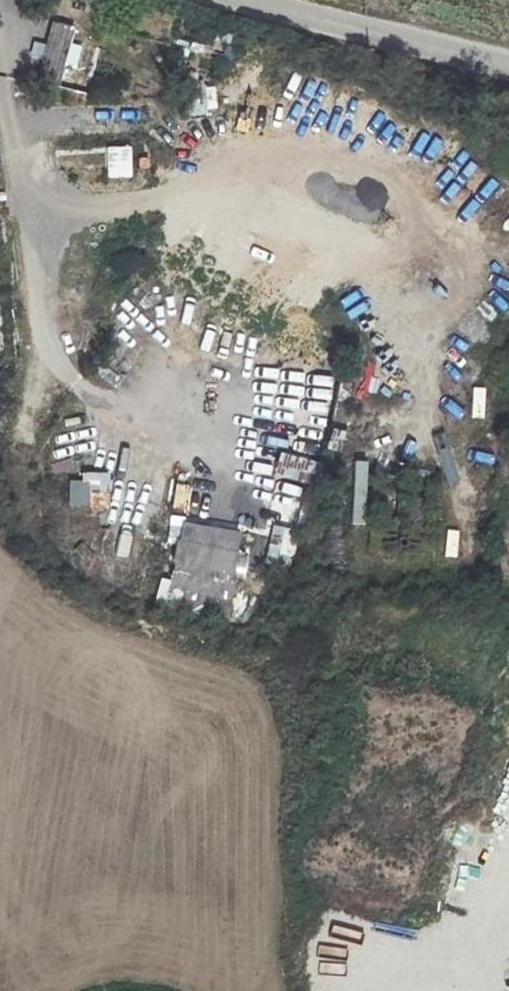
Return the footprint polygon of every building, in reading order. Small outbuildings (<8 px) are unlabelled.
[(53,24),(38,82),(58,87),(64,63),(73,29),(53,24)] [(44,60),(46,43),(30,41),(28,58),(44,60)] [(81,67),(64,63),(58,87),(75,91),(81,67)] [(307,382),(305,393),(344,398),(342,410),(361,413),(364,390),(307,382)] [(279,452),(274,477),(314,486),(320,461),(279,452)] [(69,483),(70,506),(89,505),(88,482),(69,483)] [(271,519),(287,523),(298,486),(289,483),(285,499),(277,496),(271,519)] [(229,600),(240,535),(181,523),(166,587),(229,600)] [(264,567),(291,569),(295,528),(267,526),(264,567)]
